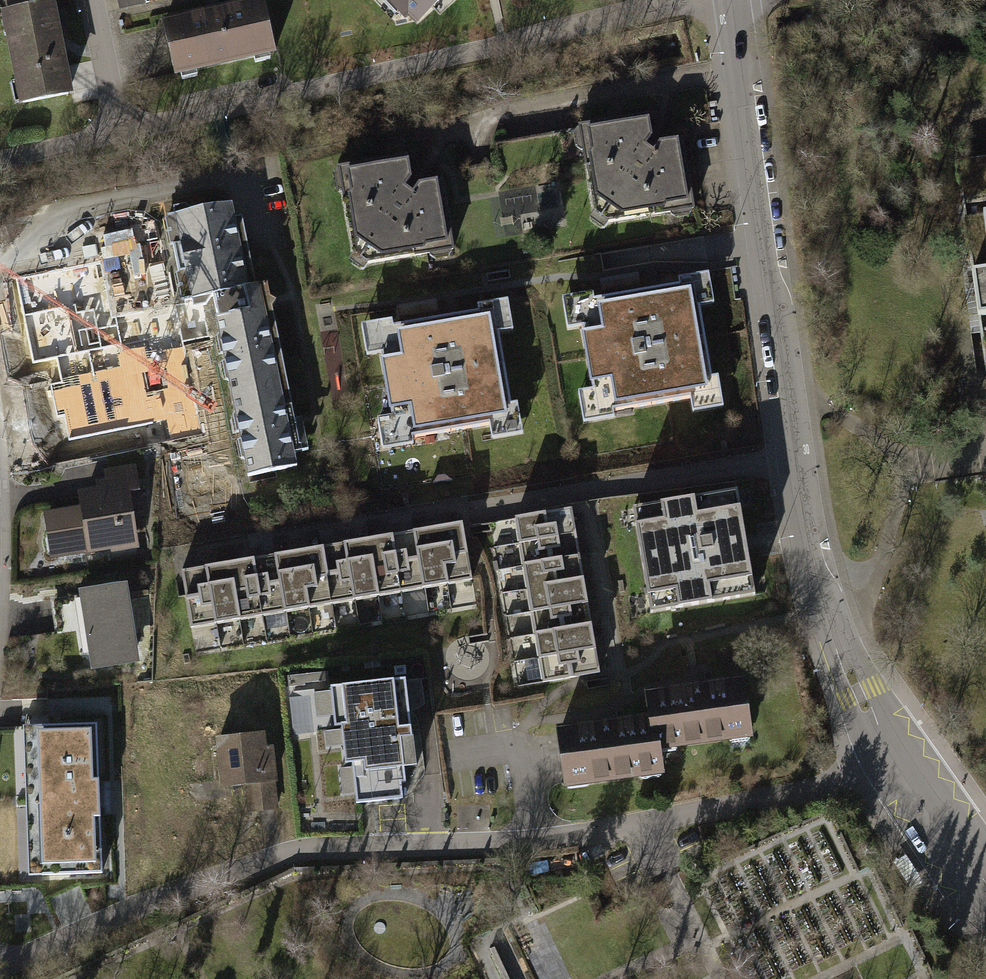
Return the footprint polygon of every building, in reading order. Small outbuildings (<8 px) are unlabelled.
[(419,31),(450,0),(389,0),(419,31)] [(263,3),(164,26),(175,74),(274,52),(263,3)] [(50,7),(5,16),(22,104),(68,95),(50,7)] [(647,115),(579,127),(596,224),(694,207),(682,141),(659,145),(654,152),(647,147),(652,141),(647,115)] [(407,157),(339,169),(356,266),(453,249),(442,183),(419,187),(413,194),(407,189),(411,183),(407,157)] [(985,373),(985,158),(957,162),(985,373)] [(222,209),(159,225),(180,310),(201,304),(247,486),(308,471),(262,289),(243,294),(222,209)] [(599,297),(569,303),(575,333),(589,330),(601,393),(584,396),(589,425),(620,420),(619,413),(698,398),(701,414),(729,409),(724,380),(718,381),(705,309),(722,306),(717,278),(686,284),(686,288),(600,304),(599,297)] [(398,326),(364,331),(368,358),(386,355),(397,422),(385,423),(390,454),(420,449),(418,440),(496,428),(499,442),(528,438),(523,407),(515,408),(504,337),(519,334),(514,305),(483,310),(485,318),(399,332),(398,326)] [(84,345),(35,354),(44,405),(94,396),(84,345)] [(81,509),(45,514),(52,561),(140,549),(135,511),(145,510),(139,466),(106,471),(107,481),(98,483),(98,489),(79,491),(81,509)] [(737,490),(633,507),(651,614),(755,596),(737,490)] [(576,532),(572,509),(515,518),(519,542),(576,532)] [(463,523),(438,527),(448,584),(472,579),(463,523)] [(438,527),(415,531),(424,588),(448,584),(438,527)] [(415,531),(391,535),(401,592),(424,588),(415,531)] [(580,555),(576,532),(519,542),(523,564),(580,555)] [(391,535),(368,539),(378,596),(401,592),(391,535)] [(368,539),(345,543),(355,600),(378,596),(368,539)] [(345,543),(322,547),(332,604),(355,600),(345,543)] [(322,547),(299,551),(309,608),(332,604),(322,547)] [(299,551),(276,555),(286,612),(309,608),(299,551)] [(276,555),(252,559),(262,616),(286,612),(276,555)] [(584,578),(580,555),(523,564),(527,587),(584,578)] [(252,559),(230,563),(239,620),(262,616),(252,559)] [(230,563),(206,567),(216,624),(239,620),(230,563)] [(206,567),(181,571),(191,628),(216,624),(206,567)] [(588,601),(584,578),(527,587),(531,610),(588,601)] [(123,589),(86,595),(96,663),(134,657),(123,589)] [(592,624),(588,601),(531,610),(535,634),(592,624)] [(596,647),(592,624),(535,634),(539,657),(596,647)] [(600,672),(596,647),(539,657),(543,681),(600,672)] [(406,679),(330,687),(335,728),(341,727),(345,764),(352,763),(356,802),(403,797),(402,783),(407,783),(401,738),(413,736),(406,679)] [(598,733),(554,740),(561,791),(654,777),(649,746),(740,732),(733,684),(688,691),(641,698),(645,726),(598,733)] [(97,724),(39,727),(45,876),(103,873),(97,724)] [(261,733),(221,736),(225,786),(254,784),(256,811),(276,809),(271,749),(262,749),(261,733)]
